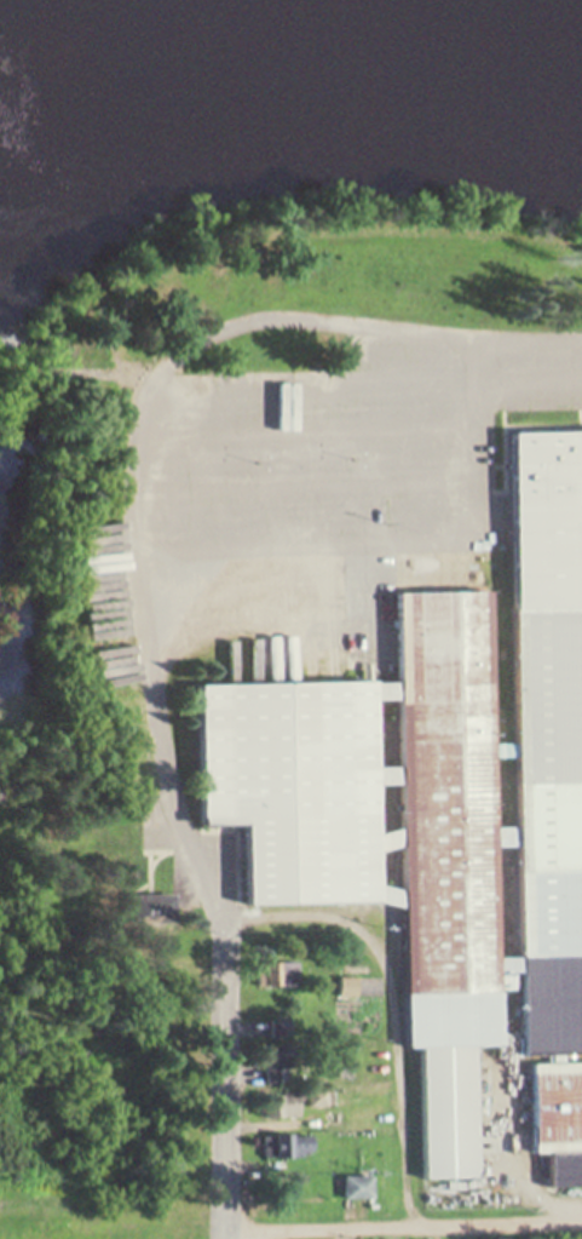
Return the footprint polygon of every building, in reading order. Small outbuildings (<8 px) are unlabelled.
[(211,690),(213,821),(255,820),(257,906),(382,904),(407,911),(410,1049),(425,1048),(428,1182),(480,1181),(479,1154),(503,1154),(503,1123),(485,1124),(483,1050),(511,1049),(509,999),(515,999),(517,1062),(581,1061),(581,429),(512,430),(518,745),(497,745),(494,597),(403,598),(405,687),(211,690)] [(179,897),(137,897),(137,924),(179,924),(179,897)] [(538,1065),(539,1156),(554,1156),(555,1188),(581,1188),(581,1064),(538,1065)] [(304,1120),(304,1108),(334,1108),(334,1090),(280,1090),(280,1120),(304,1120)] [(317,1167),(317,1137),(291,1137),(291,1167),(317,1167)] [(376,1179),(349,1179),(349,1199),(376,1199),(376,1179)]
